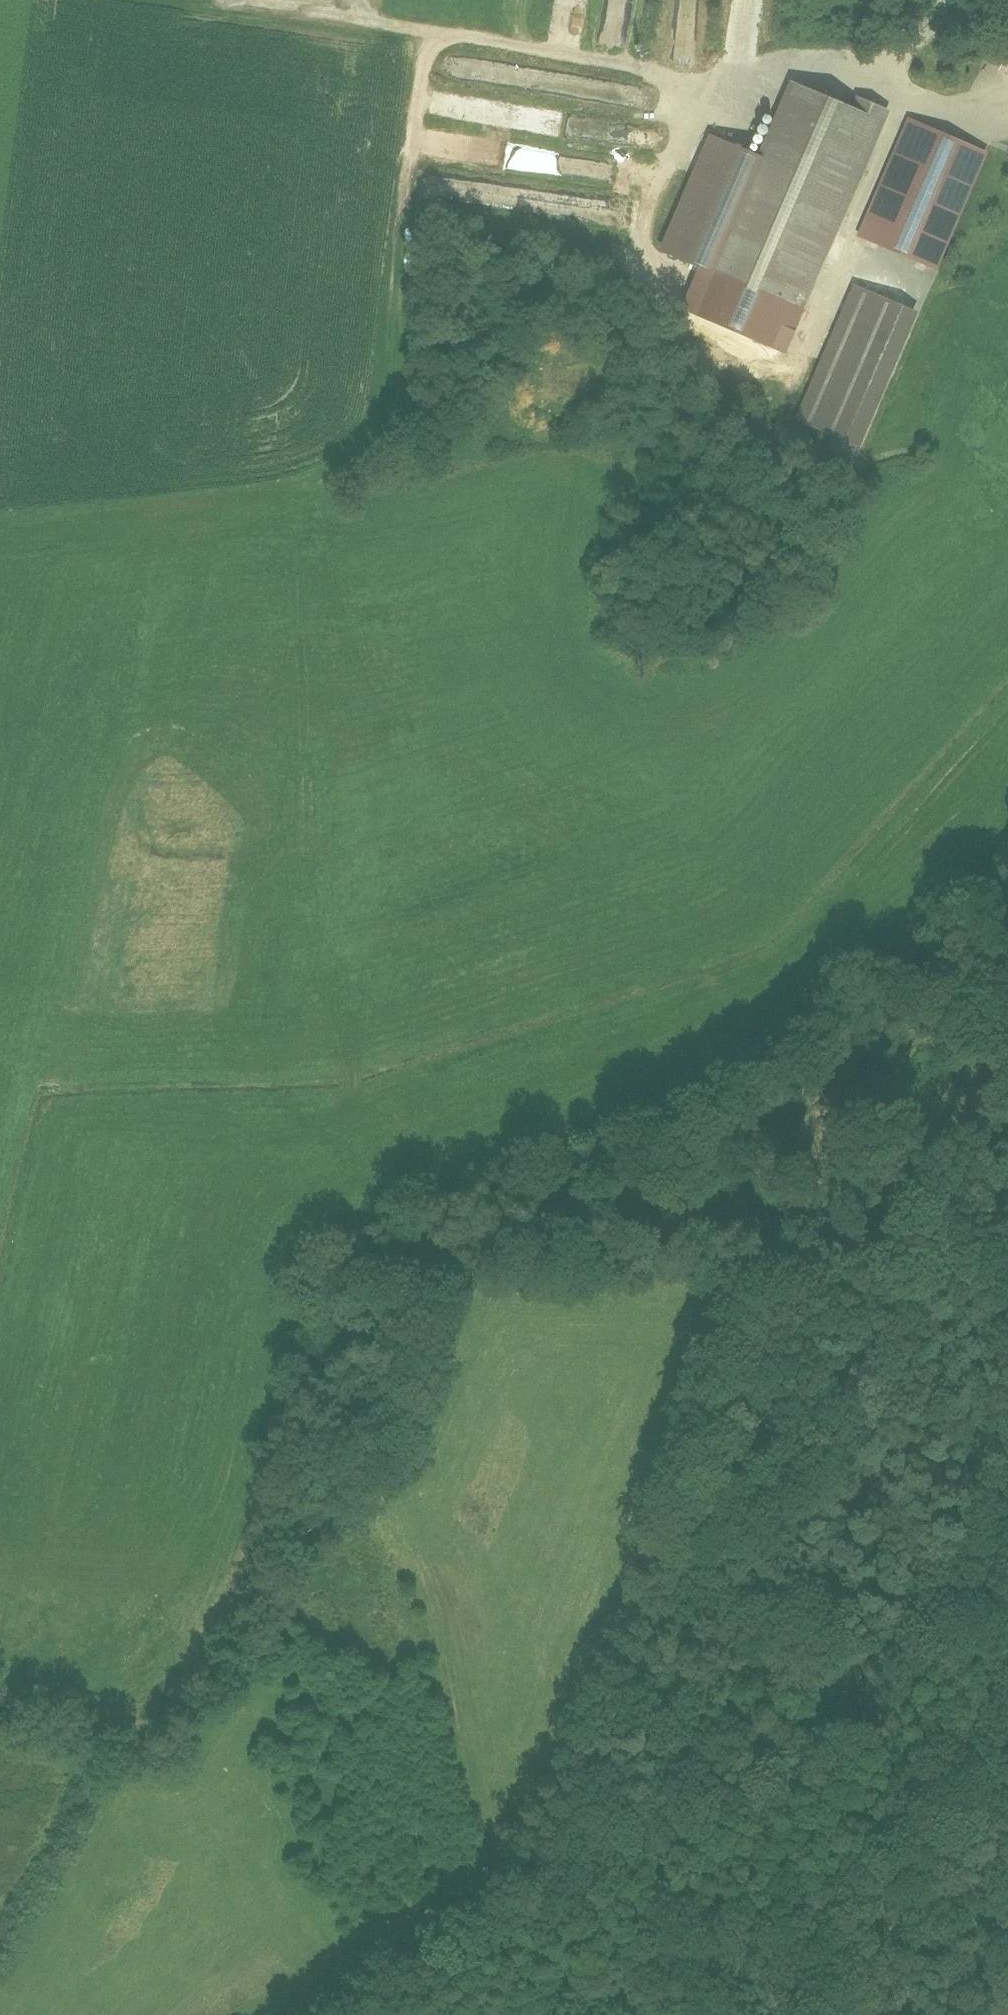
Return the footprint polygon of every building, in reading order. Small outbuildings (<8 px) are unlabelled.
[(704,272),(796,312),(879,125),(787,85),(704,272)] [(572,140),(587,135),(579,109),(564,114),(572,140)] [(906,122),(851,240),(925,274),(980,157),(906,122)] [(784,416),(846,446),(907,317),(844,288),(784,416)]
